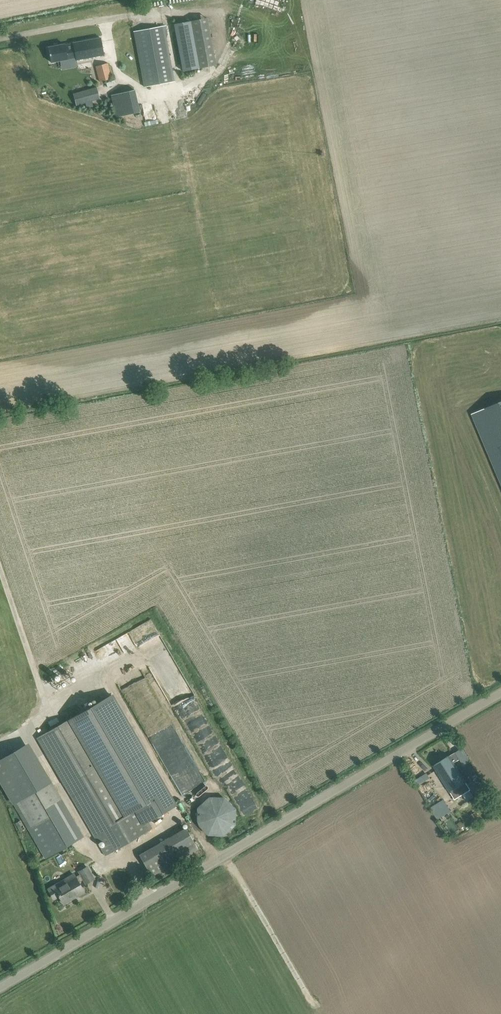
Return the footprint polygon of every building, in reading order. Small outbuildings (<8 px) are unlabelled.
[(175,24),(183,71),(199,68),(191,21),(175,24)] [(135,31),(145,86),(174,81),(165,29),(167,29),(166,25),(135,31)] [(105,55),(103,47),(101,37),(73,43),(65,45),(65,44),(48,47),(51,62),(68,59),(67,53),(75,51),(77,60),(105,55)] [(96,66),(100,81),(112,78),(108,63),(96,66)] [(73,93),(77,105),(100,98),(97,86),(73,93)] [(111,94),(116,117),(140,112),(135,89),(111,94)] [(500,483),(500,402),(472,414),(500,483)] [(99,650),(104,660),(124,651),(119,640),(99,650)] [(38,737),(106,854),(153,828),(149,821),(177,804),(114,693),(80,713),(38,737)] [(61,797),(52,781),(29,742),(0,759),(0,778),(15,803),(46,857),(84,836),(61,797)] [(454,762),(460,759),(456,752),(450,755),(449,755),(434,765),(455,799),(471,789),(454,762)] [(472,765),(467,768),(471,774),(476,771),(472,765)] [(202,803),(199,808),(198,813),(198,818),(199,824),(202,828),(206,832),(211,834),(216,835),(222,834),(227,832),(231,828),(234,824),(235,818),(235,813),(234,808),(231,803),(227,800),(222,798),(217,797),(211,798),(206,800),(202,803)] [(446,813),(443,809),(447,806),(443,799),(432,806),(440,818),(446,813)] [(139,855),(151,875),(164,868),(152,848),(139,855)] [(87,883),(94,878),(87,866),(80,871),(81,873),(76,876),(74,874),(49,888),(54,898),(59,895),(64,903),(64,902),(63,901),(75,894),(76,896),(84,891),(79,882),(84,879),(87,883)]
